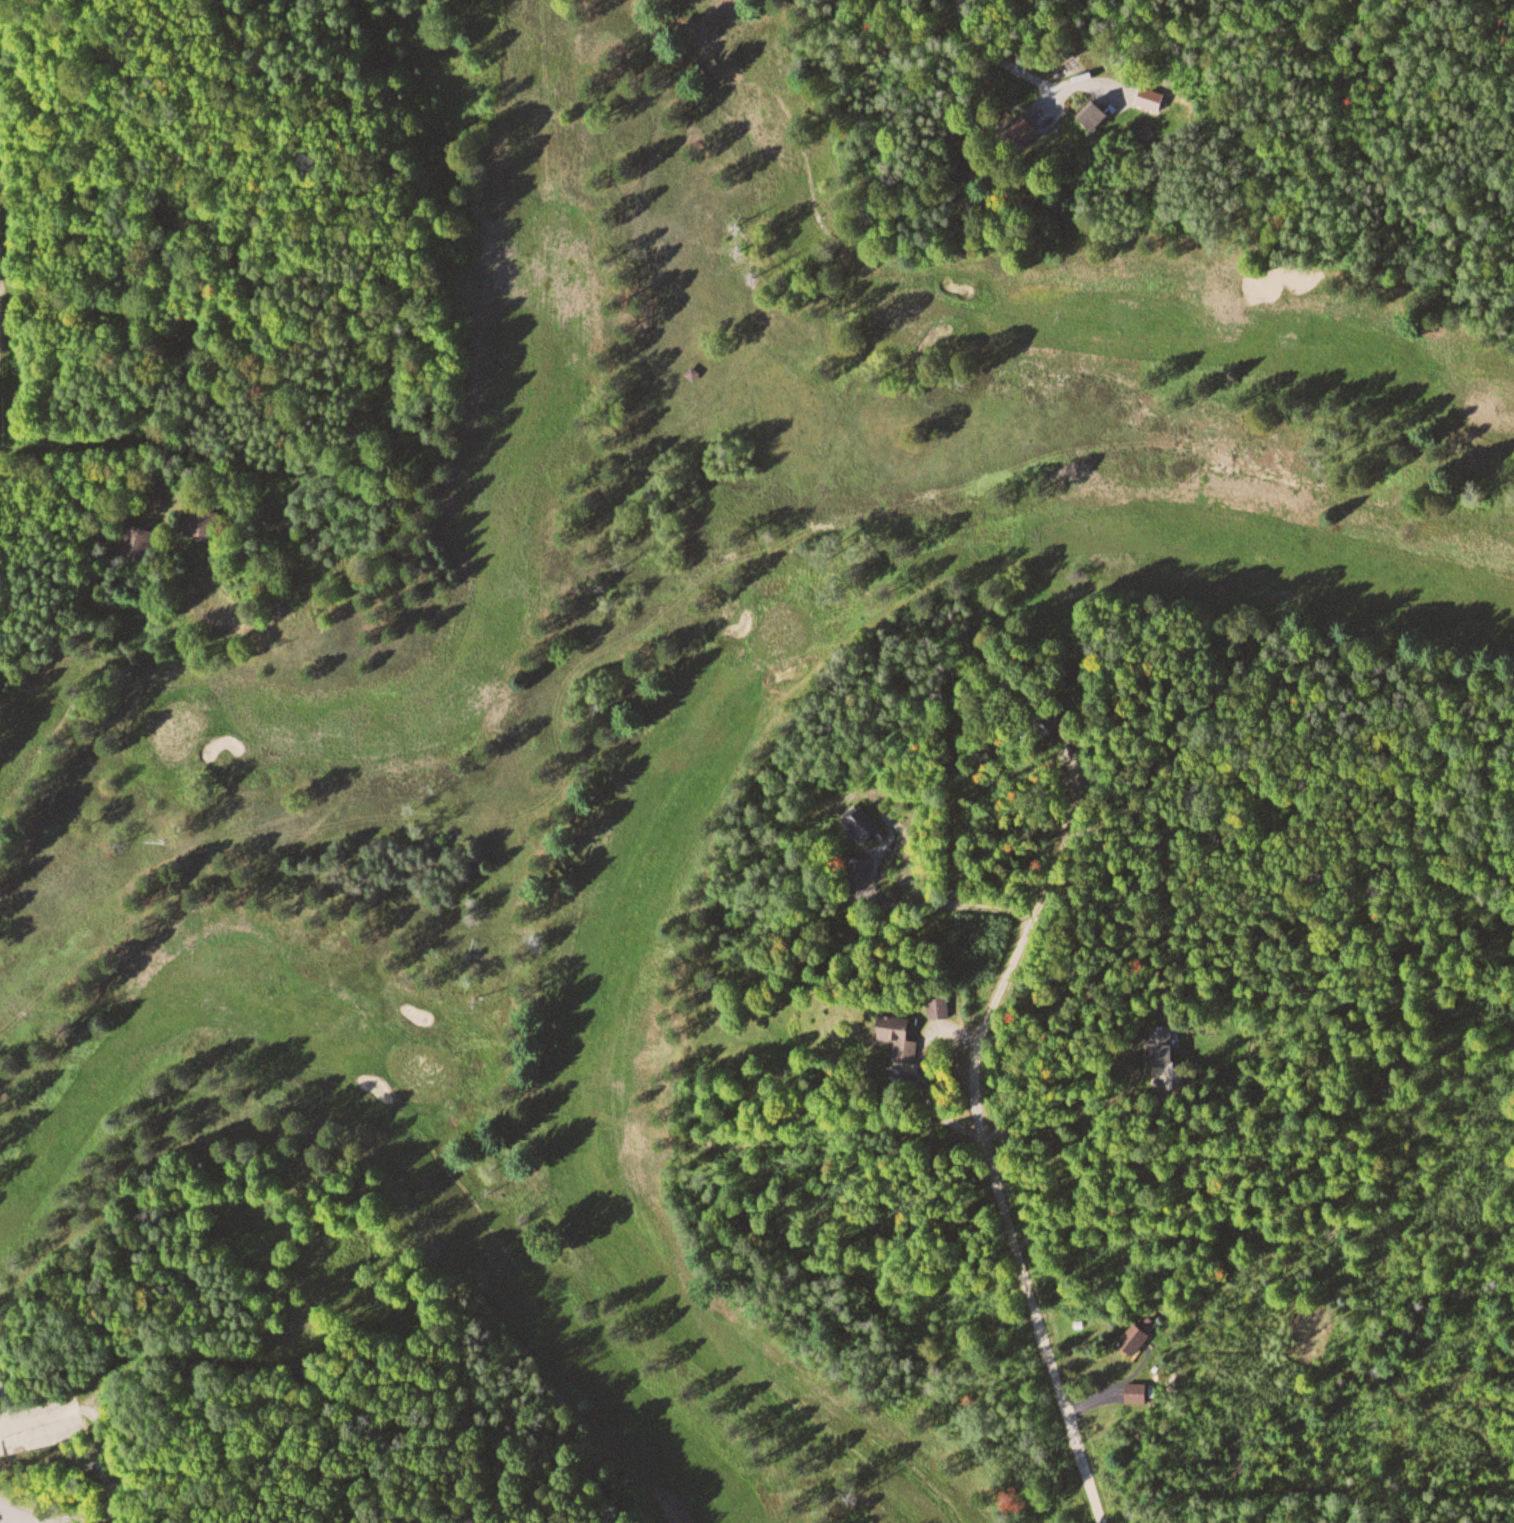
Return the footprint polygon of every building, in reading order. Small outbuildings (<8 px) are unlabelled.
[(1070,117),(1086,132),(1103,114),(1087,99),(1070,117)] [(991,136),(1008,155),(1040,125),(1023,106),(991,136)] [(836,811),(844,838),(871,830),(863,803),(836,811)] [(844,875),(866,875),(866,857),(844,857),(844,875)] [(889,1060),(910,1062),(912,1039),(900,1038),(902,1015),(869,1012),(866,1038),(891,1041),(889,1060)] [(1147,1024),(1147,1060),(1170,1060),(1170,1024),(1147,1024)] [(1116,1349),(1131,1358),(1155,1320),(1141,1311),(1116,1349)] [(1121,1383),(1121,1402),(1144,1402),(1144,1383),(1121,1383)]
